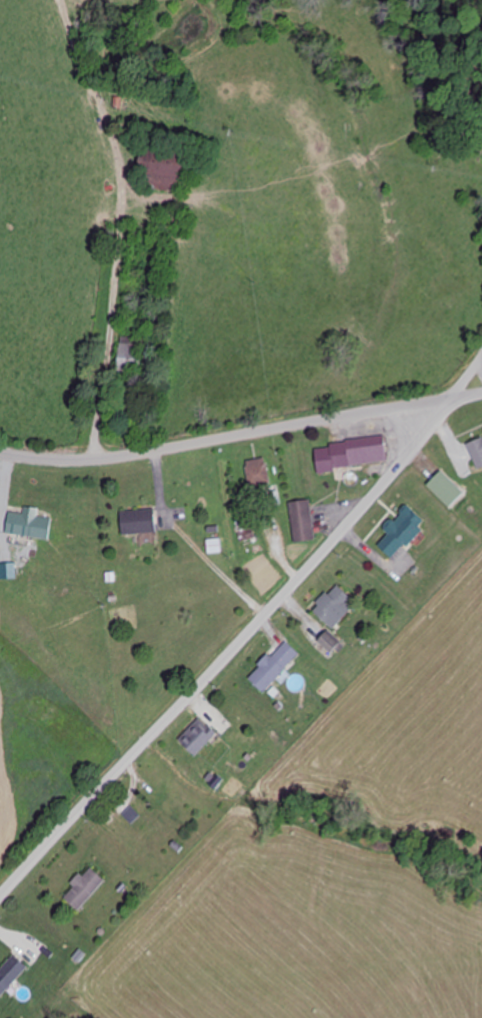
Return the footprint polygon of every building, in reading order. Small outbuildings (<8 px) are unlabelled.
[(189,151),(146,148),(143,190),(185,194),(189,151)] [(143,375),(144,337),(120,337),(119,375),(143,375)] [(315,445),(318,471),(388,463),(385,437),(315,445)] [(479,470),(481,469),(481,440),(469,445),(479,470)] [(245,462),(250,487),(270,484),(266,458),(245,462)] [(466,492),(444,469),(429,484),(451,507),(466,492)] [(315,540),(311,499),(290,502),(295,542),(315,540)] [(380,546),(396,560),(428,521),(407,503),(386,529),(391,532),(380,546)] [(6,533),(49,539),(52,518),(37,516),(38,508),(24,506),(23,515),(9,512),(6,533)] [(122,510),(122,533),(156,533),(156,510),(122,510)] [(335,627),(346,613),(343,610),(353,597),(334,583),(314,612),(335,627)] [(319,640),(333,656),(344,646),(330,631),(319,640)] [(251,679),(266,693),(300,654),(284,640),(251,679)] [(218,734),(201,718),(179,739),(196,756),(218,734)] [(76,886),(65,898),(79,911),(106,880),(92,868),(84,877),(80,874),(72,883),(76,886)] [(0,998),(29,968),(16,955),(0,971),(0,997),(0,998)]
